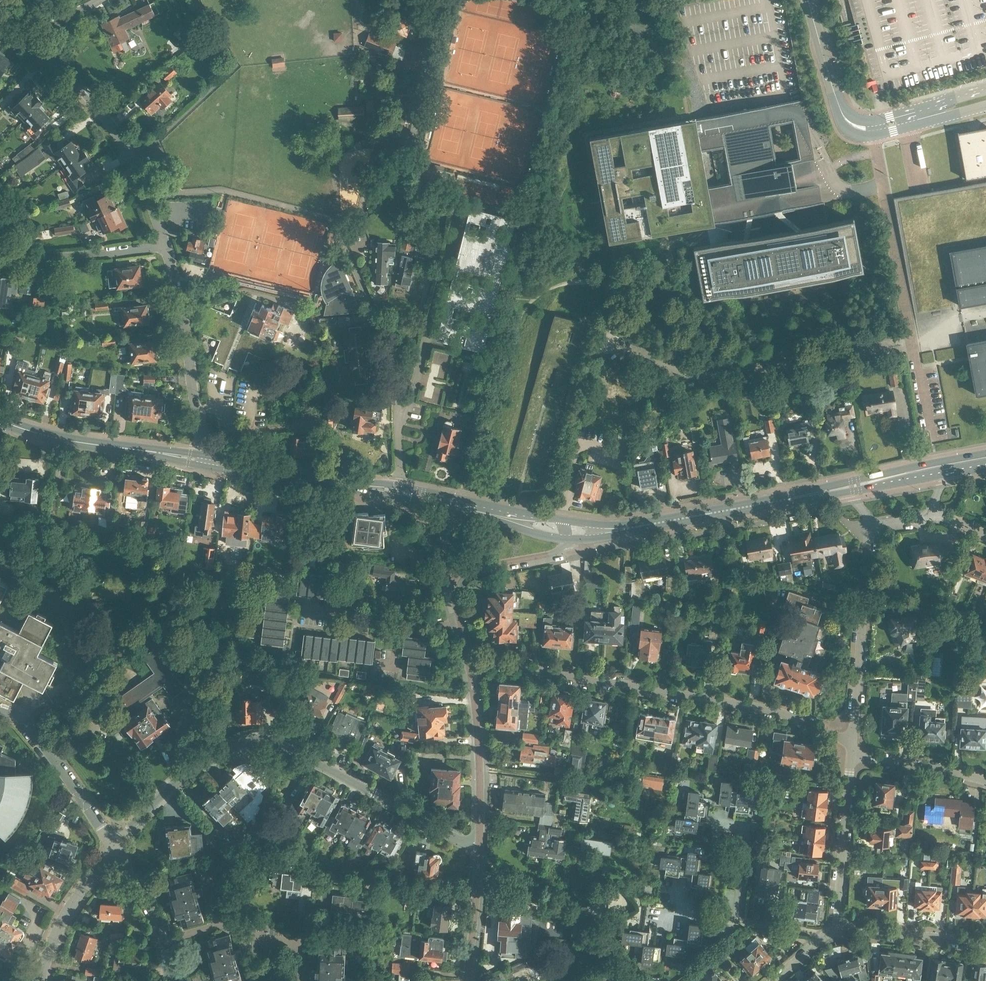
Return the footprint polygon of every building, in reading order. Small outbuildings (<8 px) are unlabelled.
[(130,39),(125,29),(155,15),(150,4),(120,18),(119,16),(102,24),(108,38),(107,38),(114,53),(119,51),(120,54),(124,52),(124,53),(126,52),(126,51),(130,50),(125,41),(130,39)] [(388,7),(385,13),(395,17),(397,10),(388,7)] [(393,30),(399,33),(404,21),(398,18),(393,30)] [(370,33),(365,46),(391,57),(396,44),(370,33)] [(192,35),(186,41),(191,46),(197,41),(192,35)] [(8,68),(9,69),(14,63),(5,57),(5,56),(5,55),(0,52),(0,78),(8,68)] [(285,62),(284,58),(272,59),(272,63),(272,67),(285,66),(285,62)] [(171,66),(160,75),(166,82),(176,73),(171,66)] [(160,84),(142,100),(152,111),(161,103),(163,106),(170,99),(168,97),(170,95),(160,84)] [(410,87),(408,96),(415,98),(417,89),(410,87)] [(24,120),(41,105),(43,103),(31,91),(16,107),(12,103),(6,109),(9,113),(12,111),(16,115),(18,113),(24,120)] [(415,101),(407,99),(405,108),(412,110),(415,101)] [(46,110),(41,105),(24,120),(31,127),(29,129),(33,132),(30,135),(34,139),(41,132),(38,129),(50,118),(44,112),(46,110)] [(609,243),(685,230),(689,229),(731,221),(786,211),(783,193),(797,190),(795,180),(792,164),(778,166),(771,126),(767,105),(590,137),(609,243)] [(362,108),(358,108),(341,109),(341,120),(362,119),(362,108)] [(404,112),(401,121),(409,123),(411,114),(404,112)] [(958,135),(965,174),(966,179),(985,175),(985,135),(973,137),(960,139),(959,135),(958,135)] [(52,136),(35,149),(16,164),(22,174),(37,163),(35,161),(42,155),(41,153),(46,150),(50,156),(55,153),(63,166),(82,153),(78,147),(76,149),(71,142),(57,151),(54,145),(56,143),(52,136)] [(30,143),(17,154),(12,158),(16,164),(35,149),(30,143)] [(85,152),(82,153),(63,166),(72,179),(67,182),(75,194),(85,187),(82,182),(79,184),(75,178),(91,167),(87,161),(89,159),(85,152)] [(922,352),(967,344),(969,355),(970,360),(976,395),(985,393),(985,181),(894,198),(893,198),(922,352)] [(57,194),(59,201),(68,198),(65,191),(57,194)] [(88,203),(95,218),(118,208),(118,207),(117,207),(116,207),(114,200),(112,201),(109,195),(101,198),(101,197),(94,200),(92,196),(80,201),(82,206),(88,203)] [(68,198),(59,201),(54,203),(56,210),(70,205),(68,198)] [(118,208),(95,218),(101,233),(105,231),(105,232),(115,228),(115,229),(119,227),(125,224),(121,215),(118,208)] [(410,217),(402,249),(413,251),(414,251),(415,247),(411,246),(417,219),(410,217)] [(854,219),(770,234),(735,240),(734,238),(728,240),(727,232),(733,231),(731,221),(689,229),(685,230),(686,235),(684,235),(685,242),(687,241),(689,252),(694,251),(703,300),(864,270),(854,219)] [(73,225),(55,228),(56,235),(74,232),(73,225)] [(458,345),(469,348),(483,352),(486,340),(509,248),(503,246),(504,241),(501,240),(499,245),(463,236),(437,340),(452,344),(455,334),(461,336),(458,345)] [(189,240),(186,248),(197,251),(197,252),(190,251),(188,258),(203,262),(205,254),(199,253),(199,251),(202,252),(204,244),(205,240),(200,238),(193,237),(192,241),(189,240)] [(377,242),(376,264),(375,283),(388,283),(388,264),(394,264),(394,257),(395,257),(395,244),(389,244),(389,243),(377,242)] [(413,251),(402,249),(401,248),(396,267),(400,268),(399,273),(398,273),(396,278),(396,277),(395,279),(396,280),(394,286),(408,289),(413,269),(416,270),(417,264),(411,263),(412,258),(412,257),(413,251)] [(340,263),(334,267),(329,272),(326,279),(325,286),(326,294),(329,300),(329,304),(327,304),(324,315),(362,312),(340,263)] [(129,288),(129,285),(144,283),(142,274),(140,274),(139,266),(132,267),(132,265),(123,267),(123,268),(115,269),(115,266),(109,267),(110,270),(107,271),(108,280),(111,280),(112,288),(118,287),(118,289),(129,288)] [(8,307),(11,291),(16,292),(18,280),(2,278),(3,277),(0,277),(0,305),(8,307)] [(30,293),(31,281),(22,280),(21,292),(30,293)] [(272,308),(263,304),(256,302),(239,295),(231,315),(210,307),(200,332),(220,341),(212,361),(215,362),(237,371),(240,372),(249,352),(269,361),(284,324),(288,325),(294,311),(279,304),(277,308),(272,306),(272,308)] [(36,309),(38,297),(30,297),(29,308),(36,309)] [(109,308),(108,301),(96,302),(97,310),(109,308)] [(120,325),(148,322),(148,321),(150,320),(148,307),(146,308),(146,306),(139,307),(139,306),(131,307),(131,308),(124,309),(124,306),(118,307),(120,325)] [(345,350),(346,356),(363,354),(363,349),(366,348),(367,348),(366,345),(368,345),(368,338),(366,338),(365,335),(364,336),(364,330),(361,330),(361,327),(350,328),(350,332),(348,332),(348,337),(347,337),(349,349),(345,350)] [(154,351),(153,341),(146,342),(146,341),(139,342),(139,343),(131,344),(131,346),(125,347),(127,362),(133,361),(133,364),(144,363),(144,361),(157,359),(156,350),(154,351)] [(364,359),(363,354),(346,356),(346,362),(350,361),(351,373),(352,373),(353,379),(356,378),(356,384),(367,382),(367,377),(369,377),(368,371),(369,371),(369,369),(371,368),(370,361),(368,361),(368,359),(367,359),(364,359)] [(65,363),(66,356),(61,355),(59,361),(58,361),(55,371),(61,373),(65,363)] [(19,396),(29,399),(36,375),(37,371),(27,369),(29,363),(18,361),(18,362),(17,362),(17,364),(14,376),(17,376),(14,388),(16,388),(15,393),(19,394),(19,396)] [(897,375),(895,361),(888,362),(892,386),(898,385),(897,375)] [(66,364),(64,379),(70,380),(72,364),(66,364)] [(44,377),(36,375),(29,399),(38,401),(39,399),(43,401),(45,396),(46,397),(49,385),(48,385),(51,372),(45,371),(44,377)] [(89,391),(86,415),(97,416),(97,414),(102,415),(103,393),(110,394),(110,392),(116,393),(117,385),(118,374),(111,373),(109,389),(107,388),(106,390),(96,389),(96,392),(89,391)] [(144,384),(143,392),(142,394),(144,395),(141,419),(142,418),(156,420),(157,413),(161,414),(162,412),(164,412),(165,403),(163,403),(163,401),(159,400),(159,399),(153,398),(154,395),(148,394),(148,388),(155,388),(155,384),(155,382),(155,376),(144,375),(144,384)] [(816,383),(811,388),(815,393),(820,388),(816,383)] [(667,385),(665,393),(671,394),(673,386),(667,385)] [(86,415),(89,391),(89,388),(81,387),(76,386),(76,388),(74,388),(72,411),(76,412),(76,414),(86,415)] [(128,391),(128,395),(125,417),(128,418),(128,420),(138,421),(139,419),(141,419),(144,395),(142,394),(143,392),(128,391)] [(893,391),(863,396),(865,404),(868,403),(869,411),(888,408),(888,413),(889,413),(889,416),(896,415),(895,407),(893,391)] [(828,421),(826,421),(828,434),(837,432),(837,435),(845,434),(842,418),(855,416),(853,405),(852,405),(852,400),(845,401),(846,407),(839,408),(840,413),(827,415),(828,421)] [(363,434),(374,435),(375,431),(377,422),(378,423),(379,419),(382,420),(383,409),(383,404),(376,402),(375,408),(373,408),(372,410),(367,409),(356,407),(354,416),(355,416),(355,419),(353,419),(352,420),(351,424),(353,426),(354,426),(353,430),(363,432),(363,434)] [(324,420),(333,420),(333,419),(332,419),(332,406),(333,406),(324,406),(324,407),(325,407),(325,419),(324,419),(324,420)] [(801,427),(787,429),(789,445),(802,442),(802,445),(810,443),(808,435),(809,434),(809,431),(807,431),(807,428),(809,428),(808,422),(815,421),(812,408),(806,409),(807,419),(805,420),(806,422),(800,423),(801,427)] [(731,463),(738,461),(735,442),(732,443),(728,418),(719,420),(723,445),(710,447),(712,456),(711,456),(711,458),(712,458),(713,462),(731,459),(731,463)] [(765,421),(768,432),(774,431),(772,419),(765,421)] [(445,422),(445,423),(444,425),(444,424),(436,458),(447,461),(449,453),(460,455),(462,447),(463,442),(459,441),(462,429),(453,427),(454,425),(453,422),(451,421),(448,420),(447,420),(446,421),(445,421),(445,422)] [(317,456),(319,444),(311,442),(312,438),(301,436),(300,438),(293,437),(292,438),(290,438),(289,438),(288,438),(287,439),(287,440),(287,441),(287,442),(288,443),(289,443),(292,444),(291,454),(299,456),(299,455),(303,455),(303,454),(317,456)] [(751,446),(753,457),(770,454),(766,437),(750,440),(749,436),(743,437),(745,447),(751,446)] [(639,463),(634,464),(636,477),(639,476),(641,487),(641,486),(657,483),(657,484),(658,484),(655,469),(661,468),(659,455),(664,454),(663,449),(658,450),(656,437),(646,438),(649,451),(649,456),(648,456),(644,461),(639,461),(639,463)] [(667,437),(661,439),(663,449),(664,454),(664,457),(670,456),(669,448),(668,443),(667,437)] [(687,475),(696,473),(692,451),(682,453),(682,449),(675,450),(677,461),(674,461),(675,464),(674,464),(675,469),(676,469),(676,472),(679,471),(680,476),(680,477),(681,478),(682,479),(683,479),(684,479),(685,478),(686,477),(686,476),(687,476),(687,475)] [(585,495),(599,499),(602,488),(597,487),(601,476),(592,473),(594,464),(588,462),(586,469),(581,468),(577,481),(579,482),(576,493),(585,496),(585,495)] [(125,487),(124,492),(127,492),(126,498),(125,502),(137,503),(138,500),(147,501),(148,494),(147,494),(146,494),(146,491),(147,483),(148,482),(149,479),(148,478),(145,478),(144,478),(143,479),(143,481),(143,482),(135,481),(136,477),(136,475),(129,474),(128,479),(128,480),(127,487),(125,487)] [(38,500),(39,490),(40,478),(29,477),(28,482),(24,482),(24,478),(13,477),(13,481),(12,481),(11,499),(18,500),(18,498),(24,498),(24,499),(26,499),(37,500),(38,500)] [(171,512),(188,514),(190,494),(182,493),(183,489),(179,488),(170,487),(169,488),(168,487),(161,486),(159,488),(158,497),(162,497),(161,504),(171,506),(171,512)] [(89,512),(92,488),(83,487),(83,491),(76,490),(76,495),(75,495),(75,496),(72,495),(71,503),(74,503),(74,509),(80,510),(80,511),(89,512)] [(101,489),(92,488),(89,512),(98,513),(98,512),(104,513),(105,507),(109,507),(110,500),(106,500),(106,499),(106,494),(101,493),(101,489)] [(59,499),(52,498),(50,517),(57,518),(59,499)] [(197,525),(195,535),(210,537),(212,527),(212,525),(215,525),(217,511),(214,510),(215,503),(212,503),(212,499),(205,498),(205,502),(203,502),(199,526),(197,525)] [(225,515),(223,534),(227,534),(226,544),(231,544),(247,546),(248,536),(249,530),(250,521),(250,514),(248,514),(248,511),(242,510),(241,513),(239,513),(228,512),(228,516),(225,515)] [(352,530),(352,543),(352,545),(369,544),(369,547),(384,546),(383,529),(386,529),(385,514),(374,514),(374,512),(368,512),(353,513),(354,530),(352,530)] [(249,530),(248,536),(261,538),(275,539),(276,533),(289,535),(290,521),(286,521),(287,515),(277,514),(277,516),(264,515),(263,524),(254,523),(254,521),(250,521),(249,530)] [(129,524),(128,531),(147,534),(148,520),(136,518),(135,524),(129,524)] [(1,539),(1,541),(1,543),(0,543),(12,545),(13,543),(14,533),(2,531),(2,527),(0,527),(0,538),(1,539)] [(800,537),(799,537),(790,539),(794,562),(802,560),(802,558),(818,555),(815,537),(810,538),(809,533),(800,534),(800,537)] [(815,537),(818,555),(833,552),(835,564),(844,562),(842,553),(846,552),(843,537),(840,537),(839,533),(815,537)] [(769,538),(747,541),(750,559),(772,555),(769,538)] [(911,560),(912,567),(941,562),(941,560),(944,560),(950,561),(953,556),(953,552),(952,548),(951,548),(950,549),(946,548),(945,547),(944,547),(941,546),(939,544),(932,545),(931,544),(922,545),(921,546),(921,547),(919,547),(918,545),(912,546),(913,552),(912,552),(913,560),(911,560)] [(726,545),(719,545),(718,545),(717,561),(717,562),(717,570),(716,575),(723,576),(724,562),(725,562),(726,545)] [(203,561),(202,568),(212,569),(214,548),(204,547),(204,552),(206,552),(205,561),(203,561)] [(985,560),(985,559),(984,557),(982,556),(980,556),(980,557),(974,555),(965,574),(970,577),(971,575),(978,578),(985,560)] [(717,561),(712,561),(711,556),(685,561),(688,579),(698,578),(697,573),(717,570),(717,562),(717,561)] [(664,558),(640,563),(643,578),(667,573),(664,558)] [(790,562),(784,563),(786,574),(792,573),(790,562)] [(780,575),(786,574),(784,563),(778,564),(780,575)] [(374,564),(373,576),(386,577),(386,582),(384,582),(384,585),(387,586),(385,596),(394,598),(394,597),(407,598),(408,595),(409,588),(408,588),(409,584),(401,583),(401,580),(394,579),(395,571),(389,570),(389,566),(374,564)] [(300,572),(297,594),(307,595),(309,573),(300,572)] [(558,595),(575,592),(571,572),(548,576),(549,582),(546,583),(548,593),(558,591),(558,595)] [(309,573),(307,595),(316,596),(318,575),(309,573)] [(318,575),(316,596),(324,597),(327,576),(318,575)] [(9,584),(1,580),(2,577),(0,576),(0,602),(9,584)] [(327,576),(324,597),(333,598),(334,585),(335,578),(335,577),(327,576)] [(584,577),(583,577),(583,585),(590,585),(590,582),(597,582),(597,586),(604,586),(604,577),(584,577)] [(647,596),(643,578),(632,580),(632,596),(647,596)] [(834,591),(835,585),(823,583),(822,589),(834,591)] [(268,590),(267,599),(289,602),(290,593),(268,590)] [(522,597),(534,598),(535,591),(522,590),(522,597)] [(810,598),(802,595),(789,591),(785,606),(796,609),(792,622),(786,620),(781,635),(783,636),(780,645),(779,650),(792,655),(822,665),(827,650),(822,648),(826,634),(824,633),(826,626),(823,625),(826,617),(830,618),(832,613),(807,605),(810,598)] [(951,591),(943,609),(951,611),(958,594),(951,591)] [(512,612),(513,594),(497,593),(497,598),(489,597),(488,599),(485,599),(484,600),(483,607),(484,609),(487,609),(487,619),(491,619),(500,620),(500,615),(511,616),(512,612)] [(570,605),(576,605),(582,606),(583,594),(575,593),(574,600),(570,599),(570,605)] [(267,599),(266,608),(288,610),(289,602),(267,599)] [(595,642),(596,640),(603,641),(605,611),(600,611),(601,604),(592,603),(591,610),(592,610),(591,618),(591,619),(587,619),(586,640),(588,640),(589,642),(595,642)] [(609,611),(605,611),(603,641),(612,642),(613,643),(618,643),(619,642),(622,642),(624,618),(621,618),(622,610),(620,610),(620,605),(615,605),(614,610),(609,610),(609,611)] [(629,620),(629,626),(631,626),(630,632),(638,632),(641,606),(633,605),(632,620),(629,620)] [(968,605),(966,611),(972,614),(975,608),(968,605)] [(927,616),(927,609),(922,608),(916,607),(915,615),(927,616)] [(266,608),(265,616),(287,619),(288,610),(266,608)] [(0,649),(2,650),(1,652),(2,656),(6,657),(0,668),(0,694),(7,698),(8,695),(15,699),(25,680),(44,690),(48,681),(51,683),(56,674),(53,672),(58,662),(39,652),(54,623),(46,619),(47,617),(38,612),(37,614),(30,611),(20,630),(7,624),(1,620),(0,621),(0,649)] [(500,620),(491,619),(490,628),(489,629),(489,637),(490,638),(494,638),(494,639),(495,639),(497,641),(502,641),(504,639),(505,639),(516,639),(516,629),(517,629),(517,621),(512,620),(512,617),(519,617),(519,624),(521,625),(521,626),(536,627),(537,613),(512,612),(511,616),(500,615),(500,620)] [(265,616),(264,625),(285,628),(287,619),(265,616)] [(911,638),(914,638),(916,623),(922,623),(922,617),(916,617),(900,616),(900,619),(892,618),(892,620),(890,621),(889,627),(891,628),(891,632),(893,633),(892,636),(897,645),(904,642),(905,645),(912,642),(911,638)] [(552,624),(552,618),(544,617),(543,628),(545,629),(544,634),(543,636),(542,645),(557,646),(559,626),(559,625),(552,624)] [(757,619),(754,635),(764,637),(766,621),(757,619)] [(264,625),(263,634),(284,637),(285,628),(264,625)] [(565,627),(559,626),(557,646),(573,648),(574,638),(573,637),(574,626),(566,625),(565,627)] [(719,639),(720,627),(711,626),(710,637),(713,637),(713,638),(719,639)] [(662,630),(641,627),(640,643),(636,643),(636,647),(640,647),(639,656),(638,656),(638,657),(658,659),(658,658),(659,649),(660,650),(662,630)] [(234,633),(232,643),(240,644),(242,634),(234,633)] [(263,634),(262,643),(283,645),(284,637),(263,634)] [(302,656),(311,657),(314,635),(305,634),(303,651),(302,656)] [(314,635),(311,657),(320,658),(323,636),(314,635)] [(323,636),(320,658),(329,659),(331,638),(323,636)] [(405,636),(404,645),(426,647),(427,639),(405,636)] [(340,639),(337,658),(338,658),(346,659),(348,638),(340,637),(339,639),(340,639)] [(331,638),(329,659),(337,660),(338,658),(337,658),(340,639),(339,639),(331,638)] [(348,638),(346,659),(355,660),(357,639),(348,638)] [(357,639),(355,660),(363,661),(366,640),(357,639)] [(366,640),(363,661),(372,662),(375,641),(366,640)] [(709,661),(712,640),(704,640),(703,645),(698,644),(697,644),(696,643),(694,643),(692,643),(691,643),(691,644),(689,643),(688,646),(687,645),(687,651),(688,651),(686,663),(693,664),(693,665),(695,667),(698,667),(699,666),(699,665),(706,666),(707,660),(709,661)] [(737,673),(737,671),(752,673),(753,668),(753,666),(755,653),(753,653),(754,644),(742,641),(740,653),(731,652),(728,669),(730,669),(730,671),(730,673),(735,674),(737,673)] [(404,645),(403,654),(410,655),(410,654),(424,656),(426,647),(404,645)] [(171,695),(175,693),(177,695),(186,689),(157,647),(143,656),(155,673),(112,703),(121,716),(131,709),(135,715),(125,721),(133,733),(142,746),(143,745),(143,746),(146,745),(150,742),(152,739),(153,738),(152,737),(156,734),(157,736),(158,736),(158,737),(159,737),(160,737),(161,737),(165,735),(167,733),(168,732),(168,731),(168,730),(166,727),(170,724),(165,716),(163,717),(162,714),(156,718),(155,717),(162,712),(152,698),(146,703),(149,706),(140,712),(136,705),(164,685),(171,695)] [(410,655),(409,663),(430,666),(431,657),(424,656),(410,654),(410,655)] [(819,673),(822,665),(792,655),(791,657),(790,656),(788,660),(790,661),(789,663),(782,660),(778,673),(776,673),(774,679),(776,680),(775,682),(778,683),(780,684),(782,685),(783,685),(786,685),(803,691),(804,691),(805,692),(807,693),(808,693),(810,693),(811,693),(813,694),(814,691),(815,692),(816,691),(820,692),(820,693),(821,690),(823,691),(826,682),(824,681),(825,679),(820,677),(820,676),(819,676),(820,673),(819,673)] [(409,663),(407,672),(408,672),(412,673),(417,673),(422,674),(426,674),(429,675),(430,666),(409,663)] [(918,678),(916,699),(924,700),(925,679),(918,678)] [(907,700),(908,700),(915,700),(917,682),(908,681),(908,694),(907,700)] [(338,704),(348,685),(343,682),(333,701),(338,704)] [(536,701),(530,701),(519,700),(520,694),(522,694),(523,685),(501,683),(500,684),(499,684),(498,685),(498,686),(497,687),(497,688),(497,689),(497,690),(497,691),(498,692),(499,693),(500,694),(500,695),(499,706),(529,708),(535,708),(536,701)] [(295,704),(320,717),(328,702),(325,701),(328,696),(310,686),(307,692),(303,698),(299,696),(295,704)] [(365,686),(365,690),(364,694),(377,696),(378,687),(365,686)] [(970,707),(971,686),(964,686),(964,695),(958,695),(958,707),(970,707)] [(279,687),(277,699),(285,701),(288,689),(279,687)] [(551,715),(550,720),(558,721),(558,723),(569,724),(572,703),(570,703),(571,696),(562,694),(561,692),(558,692),(557,693),(554,693),(552,707),(551,708),(550,711),(551,712),(551,715)] [(902,723),(906,724),(908,700),(907,700),(908,694),(893,693),(892,706),(884,706),(884,709),(883,710),(883,713),(884,714),(883,721),(882,722),(882,725),(883,726),(882,736),(893,736),(893,732),(901,733),(902,723)] [(241,721),(263,721),(263,711),(261,711),(261,709),(262,709),(262,701),(261,701),(261,694),(252,694),(252,699),(241,699),(241,707),(241,712),(237,712),(237,721),(241,721)] [(546,697),(539,695),(537,707),(544,708),(546,697)] [(400,703),(415,705),(416,698),(401,696),(400,703)] [(583,719),(583,720),(583,721),(581,731),(588,732),(590,722),(593,722),(593,727),(601,728),(602,724),(603,724),(603,722),(605,722),(606,715),(604,715),(606,702),(595,700),(594,698),(590,697),(588,699),(586,699),(584,714),(583,714),(582,718),(583,719)] [(428,707),(419,707),(418,708),(416,708),(417,713),(414,713),(415,722),(443,719),(447,719),(445,706),(428,708),(428,707)] [(529,708),(499,706),(498,714),(498,715),(497,715),(497,716),(496,716),(496,717),(495,717),(495,718),(494,719),(494,720),(494,721),(494,722),(495,724),(496,725),(497,726),(527,729),(529,711),(535,711),(535,708),(529,708)] [(921,715),(919,738),(921,738),(922,740),(925,740),(926,739),(929,739),(934,740),(934,739),(944,740),(944,738),(946,737),(946,731),(944,729),(945,718),(936,717),(936,716),(933,715),(933,709),(921,708),(921,715)] [(348,711),(347,713),(346,715),(339,712),(334,724),(335,724),(331,734),(341,738),(338,743),(342,745),(343,745),(349,748),(354,737),(358,739),(366,721),(354,716),(355,714),(354,712),(350,710),(348,711)] [(637,736),(654,739),(656,733),(655,733),(658,716),(652,715),(653,714),(640,712),(637,732),(638,732),(637,736)] [(656,733),(654,739),(672,742),(673,738),(676,718),(664,716),(664,717),(658,716),(655,733),(656,733)] [(960,746),(963,746),(963,747),(967,747),(968,746),(970,746),(970,747),(976,747),(985,747),(985,746),(985,718),(968,717),(968,721),(965,720),(965,721),(964,721),(963,721),(963,722),(963,723),(963,726),(962,726),(962,727),(963,727),(963,728),(962,728),(960,746)] [(444,732),(443,719),(415,722),(415,728),(418,728),(419,734),(421,734),(432,733),(434,733),(434,737),(444,736),(443,732),(444,732)] [(691,746),(691,742),(697,743),(700,723),(699,722),(696,721),(695,722),(694,722),(694,721),(689,720),(684,745),(691,746)] [(712,752),(717,725),(709,723),(708,722),(705,721),(703,722),(702,722),(701,723),(700,723),(697,743),(696,748),(707,750),(707,751),(712,752)] [(736,749),(737,743),(750,745),(753,731),(739,728),(739,727),(738,727),(737,728),(728,726),(725,747),(736,749)] [(559,745),(570,747),(573,731),(566,730),(564,741),(560,741),(559,745)] [(362,731),(361,735),(357,745),(364,748),(368,737),(368,736),(372,737),(373,734),(362,731)] [(402,731),(401,738),(414,741),(415,734),(402,731)] [(539,734),(523,731),(522,740),(538,742),(539,734)] [(772,750),(770,759),(789,762),(788,763),(810,767),(811,763),(813,764),(814,758),(812,758),(813,754),(815,754),(815,749),(813,748),(814,745),(794,742),(794,740),(793,740),(794,735),(787,734),(787,733),(775,731),(772,750)] [(5,837),(7,835),(13,829),(18,823),(22,816),(25,810),(28,803),(30,795),(32,788),(33,780),(33,773),(17,772),(17,759),(2,752),(5,745),(0,743),(0,831),(5,837)] [(521,761),(556,766),(557,756),(549,755),(550,747),(535,745),(535,748),(522,746),(520,759),(520,761),(521,761)] [(387,753),(386,753),(380,750),(381,748),(379,747),(378,748),(373,746),(363,765),(369,769),(370,767),(377,770),(387,753)] [(748,749),(745,769),(752,770),(756,750),(755,750),(748,749)] [(387,753),(377,770),(393,778),(396,773),(394,771),(400,760),(395,757),(396,756),(395,756),(395,755),(388,751),(386,753),(387,753)] [(711,754),(708,769),(715,770),(716,771),(719,755),(711,754)] [(572,755),(569,774),(580,776),(583,756),(572,755)] [(227,783),(219,790),(247,821),(251,818),(254,821),(259,816),(256,813),(260,810),(260,809),(261,809),(258,805),(262,801),(264,795),(265,793),(262,790),(267,786),(267,784),(267,782),(267,780),(267,779),(266,778),(266,777),(266,776),(265,774),(264,773),(263,771),(261,769),(260,768),(258,766),(256,766),(256,765),(247,763),(246,763),(243,764),(241,764),(240,765),(238,765),(237,766),(235,767),(234,768),(233,769),(237,773),(234,775),(231,773),(229,773),(224,777),(224,779),(227,783)] [(554,775),(565,776),(566,769),(555,767),(554,775)] [(458,785),(460,771),(432,768),(430,788),(433,788),(432,800),(444,801),(444,799),(449,800),(448,805),(458,806),(460,785),(458,785)] [(643,777),(642,786),(661,789),(663,780),(643,777)] [(312,812),(326,786),(318,782),(317,785),(310,781),(307,783),(305,786),(306,790),(307,790),(301,801),(297,800),(293,808),(303,813),(305,809),(312,812)] [(716,803),(736,805),(737,791),(732,790),(732,786),(732,783),(724,781),(723,789),(718,788),(716,803)] [(875,783),(874,792),(876,792),(875,803),(895,806),(896,790),(893,790),(893,785),(875,783)] [(335,791),(326,786),(312,812),(320,817),(318,820),(327,825),(331,818),(328,816),(332,809),(334,805),(335,805),(337,802),(338,801),(337,801),(339,797),(333,794),(335,791)] [(590,791),(578,790),(566,788),(564,800),(575,802),(572,820),(587,822),(590,804),(588,803),(590,791)] [(503,811),(540,816),(539,824),(549,825),(552,826),(554,813),(555,809),(556,803),(546,801),(547,794),(506,789),(503,811)] [(804,796),(804,802),(807,803),(807,804),(827,806),(827,804),(829,803),(829,801),(828,799),(828,797),(827,797),(828,791),(805,789),(804,796)] [(247,821),(219,790),(212,797),(208,793),(206,793),(201,798),(201,800),(204,803),(203,803),(204,804),(203,804),(204,805),(205,805),(217,818),(218,818),(228,829),(242,826),(247,821)] [(752,793),(737,791),(736,805),(735,811),(749,812),(750,805),(754,806),(754,805),(758,806),(759,797),(751,796),(752,793)] [(699,815),(705,815),(706,801),(699,800),(699,796),(700,793),(691,792),(690,799),(687,799),(685,813),(699,815)] [(627,793),(625,805),(632,806),(657,818),(659,806),(634,794),(627,793)] [(927,807),(926,821),(943,822),(943,815),(943,814),(961,815),(960,826),(972,827),(974,804),(956,802),(956,800),(936,799),(936,807),(927,807)] [(346,832),(359,807),(351,802),(349,806),(345,803),(342,804),(339,810),(335,818),(332,816),(331,818),(327,825),(325,828),(335,834),(338,828),(346,832)] [(807,803),(804,802),(802,816),(824,819),(825,814),(826,814),(826,812),(827,811),(828,809),(827,807),(827,806),(807,804),(807,803)] [(361,843),(366,834),(364,832),(370,820),(369,816),(365,814),(367,811),(359,807),(346,832),(353,836),(349,845),(357,850),(361,843)] [(776,809),(768,808),(767,816),(775,817),(776,809)] [(907,810),(905,824),(912,825),(914,811),(907,810)] [(65,815),(59,812),(50,827),(57,831),(65,815)] [(566,814),(554,813),(552,826),(562,827),(562,826),(564,826),(566,814)] [(683,828),(682,832),(697,834),(699,815),(685,813),(684,819),(679,818),(677,818),(675,827),(683,828)] [(766,817),(765,833),(774,833),(775,818),(766,817)] [(282,825),(272,821),(271,834),(282,834),(282,825)] [(369,835),(366,834),(361,843),(371,848),(371,847),(377,851),(392,826),(385,822),(383,824),(380,822),(376,823),(369,835)] [(528,853),(528,854),(545,856),(547,841),(549,825),(539,824),(537,836),(530,835),(529,844),(525,843),(523,852),(528,853)] [(634,829),(634,825),(625,824),(624,832),(636,835),(637,830),(634,829)] [(868,835),(868,839),(870,841),(869,842),(876,843),(876,846),(889,847),(890,837),(901,838),(901,837),(912,838),(912,827),(900,826),(897,826),(887,824),(886,829),(878,828),(877,832),(870,831),(870,834),(868,835)] [(170,857),(194,855),(204,854),(202,833),(192,833),(191,825),(164,827),(162,828),(163,836),(164,838),(168,837),(169,849),(170,848),(170,857)] [(547,841),(545,856),(556,858),(556,861),(557,862),(561,863),(562,862),(563,859),(564,859),(564,858),(568,858),(569,851),(565,850),(566,841),(560,840),(561,835),(563,835),(565,834),(566,828),(562,827),(552,826),(549,825),(547,841)] [(803,825),(801,839),(824,842),(825,840),(826,839),(826,836),(825,835),(826,833),(824,833),(825,828),(803,825)] [(392,826),(377,851),(378,851),(380,849),(386,852),(384,855),(394,861),(399,853),(395,850),(403,838),(401,835),(398,833),(399,830),(392,826)] [(49,835),(46,845),(48,846),(46,853),(47,854),(68,861),(68,864),(72,865),(75,864),(76,859),(74,859),(78,845),(63,840),(62,842),(55,840),(56,838),(49,835)] [(580,837),(582,851),(610,855),(612,842),(580,837)] [(237,839),(223,843),(231,851),(237,850),(242,850),(243,840),(237,839)] [(824,842),(801,839),(800,847),(799,852),(821,855),(822,850),(823,850),(824,848),(825,847),(825,844),(824,843),(824,842)] [(231,851),(223,843),(219,853),(231,858),(239,856),(237,850),(231,851)] [(427,853),(419,852),(416,851),(415,863),(419,863),(418,869),(414,868),(413,879),(417,879),(426,880),(427,880),(428,880),(428,879),(436,880),(436,879),(441,879),(442,871),(438,870),(438,869),(437,869),(438,864),(439,863),(440,863),(441,862),(441,861),(441,860),(442,859),(442,858),(442,857),(441,856),(440,855),(439,854),(437,854),(436,854),(435,854),(434,854),(433,855),(432,856),(426,855),(427,853)] [(680,870),(692,872),(699,873),(699,872),(701,859),(698,858),(698,854),(689,853),(688,857),(681,856),(680,870)] [(680,870),(681,856),(668,854),(667,858),(663,857),(661,867),(666,867),(665,874),(679,876),(680,870)] [(787,855),(782,855),(781,864),(785,865),(786,862),(790,863),(791,856),(787,856),(787,855)] [(954,856),(951,883),(960,884),(962,857),(954,856)] [(920,869),(930,870),(930,861),(921,860),(920,869)] [(406,866),(396,861),(386,877),(392,881),(393,879),(397,881),(406,866)] [(819,863),(800,861),(799,878),(818,879),(818,878),(820,877),(820,874),(819,872),(819,863)] [(42,894),(44,895),(46,891),(50,893),(55,885),(58,887),(62,879),(60,878),(63,874),(43,863),(40,868),(33,863),(26,876),(30,879),(30,880),(31,881),(32,880),(33,881),(32,883),(37,886),(35,890),(36,890),(36,891),(36,892),(37,892),(37,893),(38,893),(38,894),(39,894),(40,894),(41,894),(42,894)] [(769,894),(769,889),(777,891),(779,875),(779,870),(772,869),(772,868),(763,867),(762,876),(759,876),(758,883),(761,884),(759,893),(761,893),(760,897),(767,898),(768,894),(769,894)] [(347,868),(343,877),(349,877),(353,871),(347,868)] [(297,918),(299,918),(309,919),(311,900),(312,887),(302,886),(303,874),(288,873),(288,875),(286,875),(287,871),(286,871),(285,873),(270,871),(269,879),(273,879),(272,885),(281,886),(280,888),(286,889),(285,897),(299,899),(297,918)] [(174,877),(170,878),(173,887),(170,888),(178,917),(181,917),(183,926),(204,920),(201,910),(197,894),(203,893),(202,887),(196,889),(194,883),(191,872),(178,876),(178,873),(177,873),(178,876),(174,877)] [(699,873),(692,872),(691,886),(698,887),(697,891),(707,892),(707,888),(711,888),(712,874),(699,872),(699,873)] [(882,887),(883,879),(869,878),(869,886),(867,885),(866,888),(865,889),(864,892),(866,894),(866,896),(867,896),(867,897),(868,897),(868,905),(881,906),(882,887)] [(30,887),(22,883),(16,879),(12,886),(26,894),(30,887)] [(891,887),(882,887),(881,906),(881,907),(883,907),(885,908),(888,908),(889,908),(896,908),(897,887),(897,883),(891,883),(891,887)] [(919,908),(926,909),(928,886),(921,885),(921,886),(916,885),(914,905),(919,906),(919,908)] [(928,886),(926,909),(935,909),(935,907),(940,908),(942,892),(937,891),(937,887),(928,886)] [(972,916),(973,892),(964,892),(964,888),(958,887),(958,892),(957,892),(956,914),(962,914),(962,915),(964,915),(965,915),(967,916),(968,916),(969,916),(970,915),(972,916)] [(801,900),(796,899),(793,917),(804,919),(806,901),(810,901),(811,890),(802,889),(801,900)] [(972,916),(973,916),(974,916),(975,916),(977,916),(978,916),(979,916),(981,916),(985,916),(985,889),(983,889),(983,893),(973,892),(972,916)] [(817,906),(819,891),(811,890),(810,901),(806,901),(804,919),(815,920),(816,919),(819,919),(821,907),(817,906)] [(333,894),(334,892),(323,891),(321,904),(332,905),(331,910),(352,912),(352,909),(365,911),(365,906),(366,906),(367,900),(347,897),(347,895),(333,894)] [(447,930),(448,927),(449,927),(449,926),(450,925),(450,924),(450,923),(450,922),(450,921),(450,920),(450,919),(449,918),(449,915),(450,910),(450,907),(440,906),(441,904),(442,898),(417,895),(416,902),(422,902),(422,904),(435,906),(434,918),(433,918),(432,925),(433,925),(433,928),(447,930)] [(6,961),(9,955),(9,956),(15,946),(15,945),(18,940),(19,940),(22,940),(25,934),(24,931),(22,931),(23,930),(12,923),(16,917),(13,915),(17,908),(17,907),(19,904),(18,904),(7,897),(5,901),(4,900),(1,905),(0,905),(0,958),(6,961)] [(319,901),(311,900),(309,919),(317,920),(319,901)] [(101,917),(121,918),(122,912),(124,913),(124,907),(122,907),(122,905),(102,904),(101,917)] [(530,945),(531,938),(538,938),(539,919),(532,918),(532,914),(520,913),(504,912),(503,921),(500,920),(499,932),(499,938),(502,938),(501,950),(502,950),(502,956),(516,957),(516,955),(523,956),(523,952),(525,952),(526,944),(530,945)] [(687,945),(688,945),(701,947),(704,927),(689,925),(688,939),(687,945)] [(641,944),(648,945),(650,931),(630,929),(630,933),(625,932),(624,942),(628,942),(628,943),(641,945),(641,944)] [(112,940),(123,939),(123,940),(124,939),(123,932),(122,932),(123,932),(111,933),(112,940)] [(89,962),(98,939),(82,933),(79,944),(80,944),(75,957),(89,962)] [(422,940),(422,939),(423,935),(403,933),(400,955),(420,957),(421,940),(422,940)] [(209,940),(212,949),(209,950),(217,979),(219,979),(220,980),(242,980),(240,972),(236,957),(242,955),(241,949),(234,951),(232,945),(233,945),(230,934),(227,935),(224,936),(216,938),(216,935),(215,935),(216,938),(212,939),(209,940)] [(604,936),(595,940),(601,953),(610,948),(604,936)] [(426,940),(422,939),(422,940),(421,940),(420,957),(422,960),(427,960),(429,959),(442,960),(442,959),(446,959),(447,952),(443,951),(443,950),(444,950),(444,947),(443,946),(444,938),(429,937),(427,937),(426,940)] [(688,945),(687,945),(688,939),(674,937),(673,944),(669,943),(668,953),(672,954),(672,957),(686,959),(688,945)] [(750,952),(749,953),(761,966),(762,965),(764,966),(767,964),(766,962),(772,957),(756,939),(746,947),(750,952)] [(311,975),(318,976),(318,980),(342,980),(343,954),(341,954),(341,944),(319,943),(319,954),(318,970),(312,969),(311,975)] [(648,945),(641,944),(641,945),(640,958),(643,959),(642,963),(652,964),(652,960),(659,961),(661,947),(648,945)] [(120,965),(131,966),(130,972),(148,975),(149,969),(141,968),(143,955),(127,953),(128,948),(116,946),(113,970),(120,971),(120,965)] [(362,946),(351,946),(351,954),(357,955),(357,956),(361,957),(362,946)] [(710,954),(713,957),(720,966),(725,962),(717,953),(719,951),(717,948),(710,954)] [(892,975),(895,952),(889,951),(888,953),(880,952),(879,957),(881,957),(879,967),(879,968),(879,973),(886,974),(885,977),(892,978),(893,975),(892,975)] [(892,975),(893,975),(906,977),(909,953),(895,952),(892,975)] [(760,967),(761,966),(749,953),(738,962),(750,976),(755,971),(758,971),(760,969),(760,967)] [(906,977),(908,977),(908,980),(920,980),(923,962),(924,962),(924,958),(916,957),(916,954),(909,953),(906,977)] [(709,955),(706,957),(709,960),(707,961),(715,970),(720,966),(713,957),(712,958),(709,955)] [(839,966),(825,970),(832,979),(833,980),(845,980),(848,980),(846,975),(858,972),(861,980),(868,978),(861,955),(857,956),(838,961),(839,966)] [(948,959),(942,958),(941,960),(933,959),(932,963),(932,965),(930,980),(945,980),(948,959)] [(945,980),(960,980),(962,970),(962,967),(963,964),(955,962),(954,960),(948,959),(945,980)] [(500,972),(503,979),(514,974),(513,972),(529,966),(526,960),(500,972)] [(985,971),(985,965),(982,964),(982,963),(974,962),(973,965),(972,965),(972,966),(973,967),(972,971),(970,980),(984,980),(985,971)] [(392,963),(392,969),(392,973),(409,973),(410,963),(392,963)] [(99,969),(87,968),(87,967),(86,967),(85,975),(86,975),(86,974),(98,976),(99,969)] [(815,971),(812,968),(805,974),(808,977),(809,978),(805,980),(824,980),(815,971)] [(707,980),(723,980),(715,972),(711,975),(708,971),(702,976),(707,980)]
